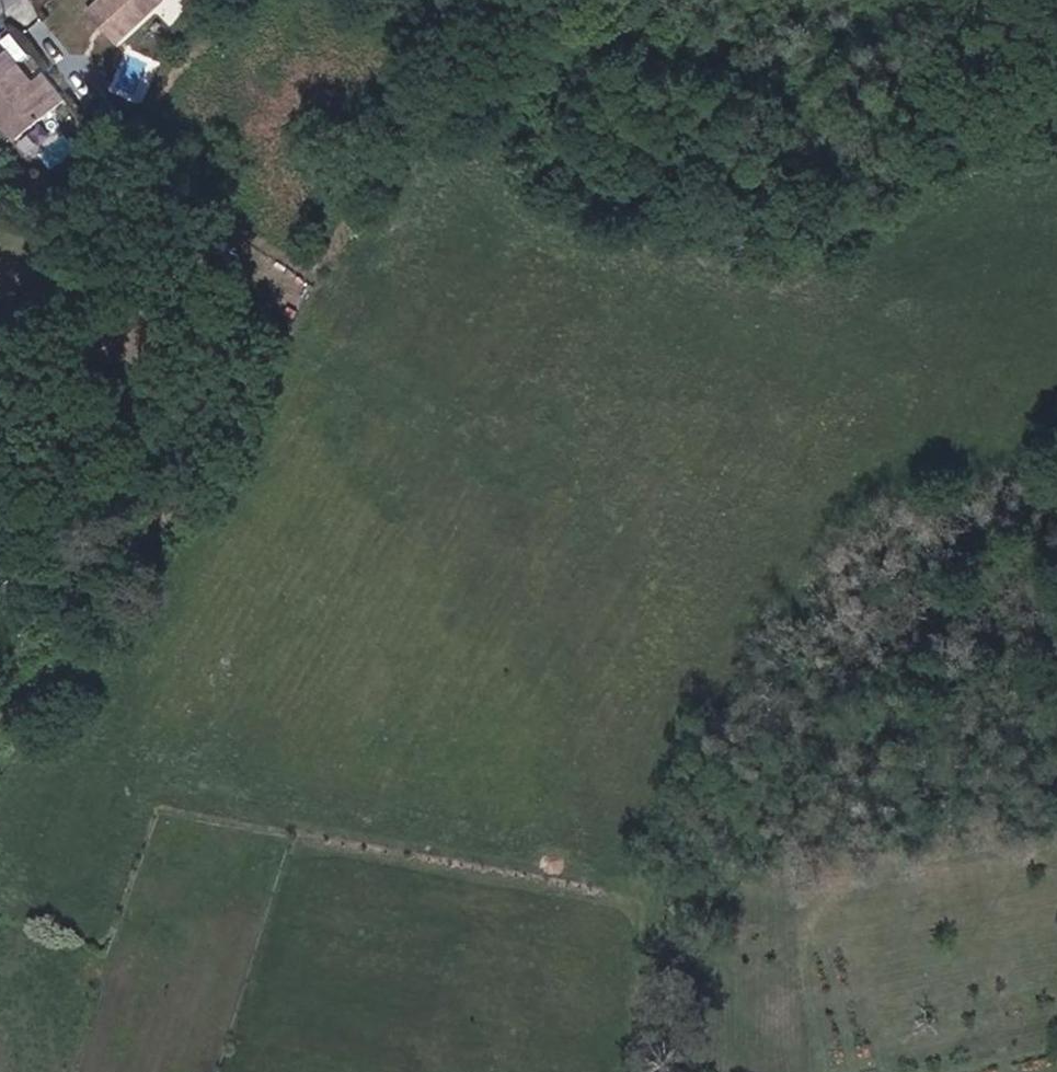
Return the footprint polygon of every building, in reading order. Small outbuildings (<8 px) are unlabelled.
[(71,24),(100,50),(142,4),(144,0),(94,0),(71,24)] [(32,74),(19,85),(0,61),(0,135),(21,160),(70,121),(32,74)]
